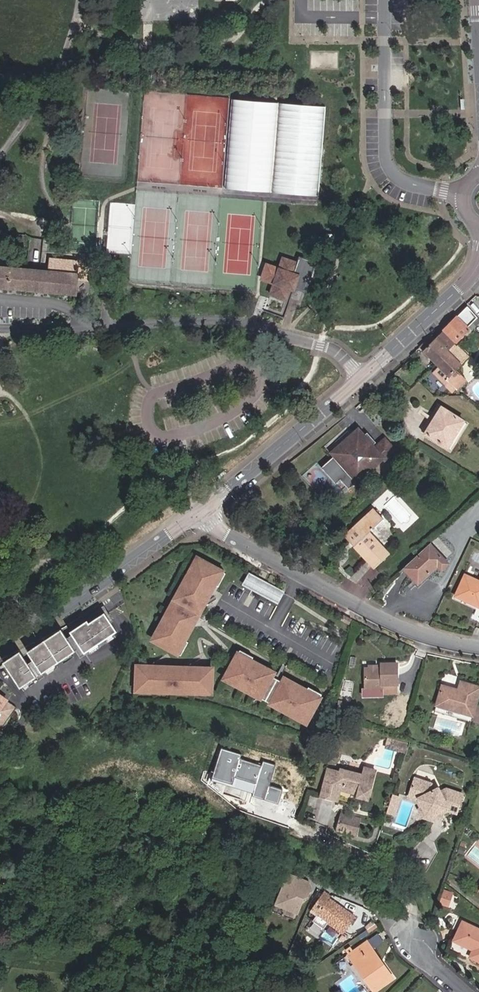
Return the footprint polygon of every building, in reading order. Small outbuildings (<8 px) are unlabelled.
[(234,98),(226,188),(272,192),(280,102),(234,98)] [(272,192),(318,196),(326,106),(280,102),(272,192)] [(306,289),(316,259),(299,253),(297,259),(283,254),(279,266),(267,261),(262,276),(274,280),(270,291),(286,296),(289,285),(293,287),(294,287),(295,285),(306,289)] [(0,266),(0,287),(76,293),(78,273),(0,266)] [(467,328),(478,317),(468,307),(442,331),(455,343),(468,330),(467,328)] [(435,338),(432,335),(420,347),(435,363),(454,344),(455,343),(442,331),(435,338)] [(468,357),(454,344),(435,363),(437,365),(438,366),(433,372),(446,384),(448,383),(456,390),(465,380),(455,370),(468,357)] [(437,405),(422,430),(426,433),(441,408),(437,405)] [(462,421),(441,408),(426,433),(447,446),(462,421)] [(467,424),(462,421),(447,446),(452,448),(467,424)] [(334,456),(321,469),(336,485),(340,480),(349,490),(383,458),(385,460),(395,450),(384,439),(374,448),(358,429),(349,437),(352,440),(334,456)] [(349,437),(331,453),(334,456),(352,440),(349,437)] [(344,494),(349,490),(340,480),(336,485),(344,494)] [(383,519),(374,509),(348,533),(357,542),(354,545),(374,567),(389,554),(369,532),(383,519)] [(348,533),(345,536),(354,545),(357,542),(348,533)] [(448,563),(429,544),(404,567),(418,582),(437,565),(442,569),(448,563)] [(202,560),(198,558),(190,574),(194,576),(202,560)] [(185,640),(182,638),(212,583),(216,585),(219,587),(227,573),(202,560),(194,576),(190,574),(186,579),(189,580),(181,594),(179,593),(173,605),(175,606),(167,620),(165,618),(162,624),(166,627),(158,642),(182,655),(189,642),(185,640)] [(465,574),(456,595),(478,606),(478,581),(465,574)] [(251,575),(246,584),(253,588),(258,579),(251,575)] [(253,588),(259,591),(264,582),(258,579),(253,588)] [(278,602),(283,593),(264,582),(259,591),(278,602)] [(212,583),(182,638),(185,640),(216,585),(212,583)] [(20,653),(3,664),(22,691),(83,648),(87,654),(117,633),(103,613),(66,638),(61,630),(27,653),(32,660),(27,663),(20,653)] [(352,618),(344,615),(341,621),(350,625),(352,618)] [(153,640),(158,642),(166,627),(162,624),(153,640)] [(306,693),(304,696),(249,666),(250,663),(252,659),(239,652),(226,676),(242,685),(240,689),(245,692),(246,690),(260,697),(259,699),(271,706),(272,704),(286,711),(285,713),(290,716),(293,712),(308,720),(321,696),(308,689),(306,693)] [(249,666),(304,696),(306,693),(250,663),(249,666)] [(365,669),(366,690),(382,689),(382,685),(397,684),(397,663),(381,664),(381,668),(365,669)] [(201,690),(212,691),(212,669),(202,668),(202,672),(185,671),(185,668),(165,667),(165,671),(147,670),(148,666),(138,666),(137,688),(148,688),(148,690),(163,691),(163,689),(185,690),(185,692),(201,692),(201,690)] [(226,676),(224,680),(240,689),(242,685),(226,676)] [(478,693),(478,686),(461,681),(458,690),(443,685),(437,705),(436,711),(471,721),(478,693)] [(17,708),(0,696),(0,730),(17,708)] [(290,716),(306,725),(308,720),(293,712),(290,716)] [(398,749),(400,743),(393,741),(391,747),(398,749)] [(253,796),(278,804),(283,789),(270,785),(276,765),(262,761),(261,765),(240,759),(241,754),(221,748),(209,784),(220,794),(243,801),(246,791),(254,793),(253,796)] [(358,794),(359,790),(371,793),(377,769),(365,766),(363,774),(341,768),(340,771),(328,768),(321,795),(326,796),(335,798),(337,799),(340,789),(358,794)] [(435,791),(431,785),(415,780),(410,796),(419,799),(427,815),(432,817),(439,813),(438,811),(443,808),(448,809),(453,810),(457,812),(463,795),(447,790),(440,793),(438,790),(435,791)] [(357,796),(369,799),(371,793),(359,790),(358,794),(357,796)] [(457,814),(457,812),(453,810),(448,809),(443,808),(438,811),(439,813),(432,817),(427,815),(419,799),(410,796),(409,798),(417,801),(421,809),(419,810),(424,820),(426,818),(431,820),(432,822),(441,818),(440,815),(444,810),(457,814)] [(465,855),(468,847),(460,845),(458,852),(465,855)] [(289,871),(274,905),(299,916),(314,883),(289,871)] [(316,903),(322,908),(317,914),(328,922),(343,933),(354,917),(329,898),(331,895),(324,891),(316,903)] [(449,906),(452,897),(443,894),(441,904),(449,906)] [(314,918),(325,926),(328,922),(317,914),(314,918)] [(463,922),(454,940),(474,950),(470,956),(478,961),(478,929),(463,922)] [(381,966),(370,950),(372,948),(368,942),(349,955),(375,991),(394,977),(384,964),(381,966)] [(372,948),(370,950),(381,966),(384,964),(372,948)]
